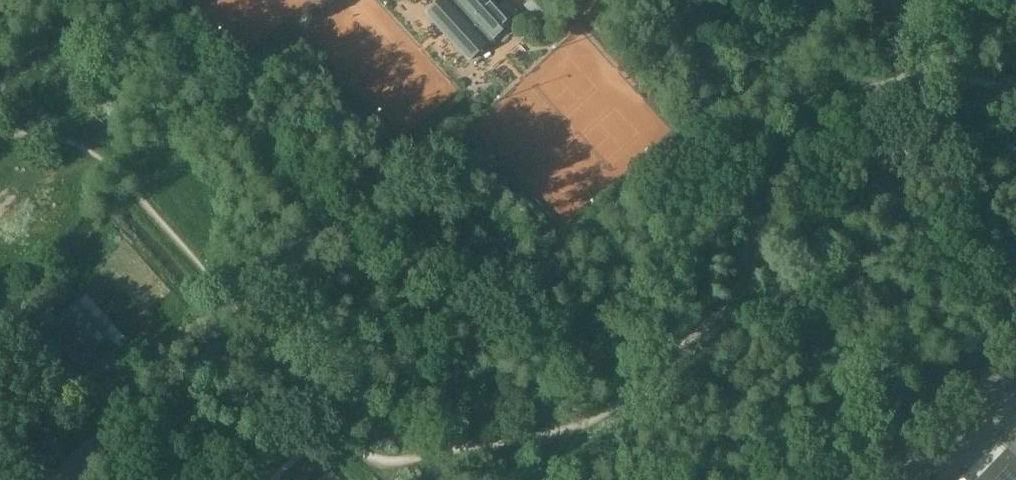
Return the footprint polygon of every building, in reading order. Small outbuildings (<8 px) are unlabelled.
[(425,13),(468,61),(510,22),(517,15),(506,2),(498,9),(490,0),(439,0),(425,13)] [(523,5),(526,8),(539,23),(554,9),(546,0),(528,0),(523,5)] [(59,317),(92,353),(110,337),(77,301),(59,317)] [(1012,459),(991,479),(1015,479),(1015,464),(1012,459)]
